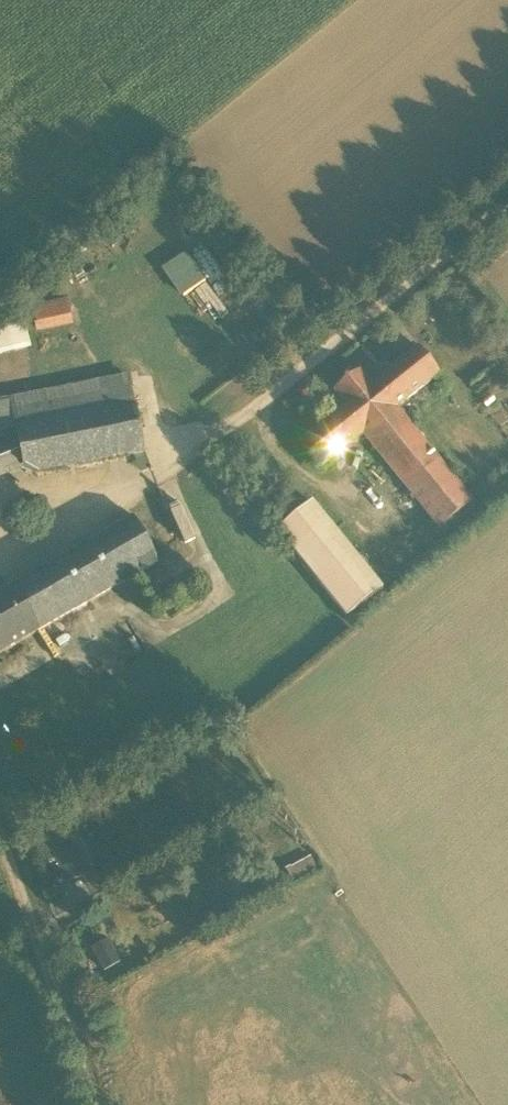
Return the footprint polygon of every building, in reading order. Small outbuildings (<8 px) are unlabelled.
[(187,251),(229,311),(246,299),(204,239),(187,251)] [(35,333),(72,326),(67,300),(30,307),(35,333)] [(0,321),(0,352),(28,344),(30,343),(23,314),(6,319),(0,321)] [(473,502),(397,408),(440,374),(418,347),(371,385),(359,371),(335,391),(346,405),(299,443),(321,470),(363,436),(440,530),(473,502)] [(136,404),(135,404),(130,373),(0,401),(0,430),(15,428),(18,435),(0,443),(0,480),(23,470),(39,473),(145,453),(136,404)] [(324,500),(285,527),(349,618),(397,584),(384,566),(376,573),(324,500)] [(184,505),(172,510),(185,541),(197,536),(184,505)] [(134,518),(0,596),(0,653),(159,562),(134,518)] [(286,869),(292,881),(317,868),(311,857),(291,868),(290,866),(286,869)] [(91,947),(103,971),(121,962),(109,938),(91,947)]
